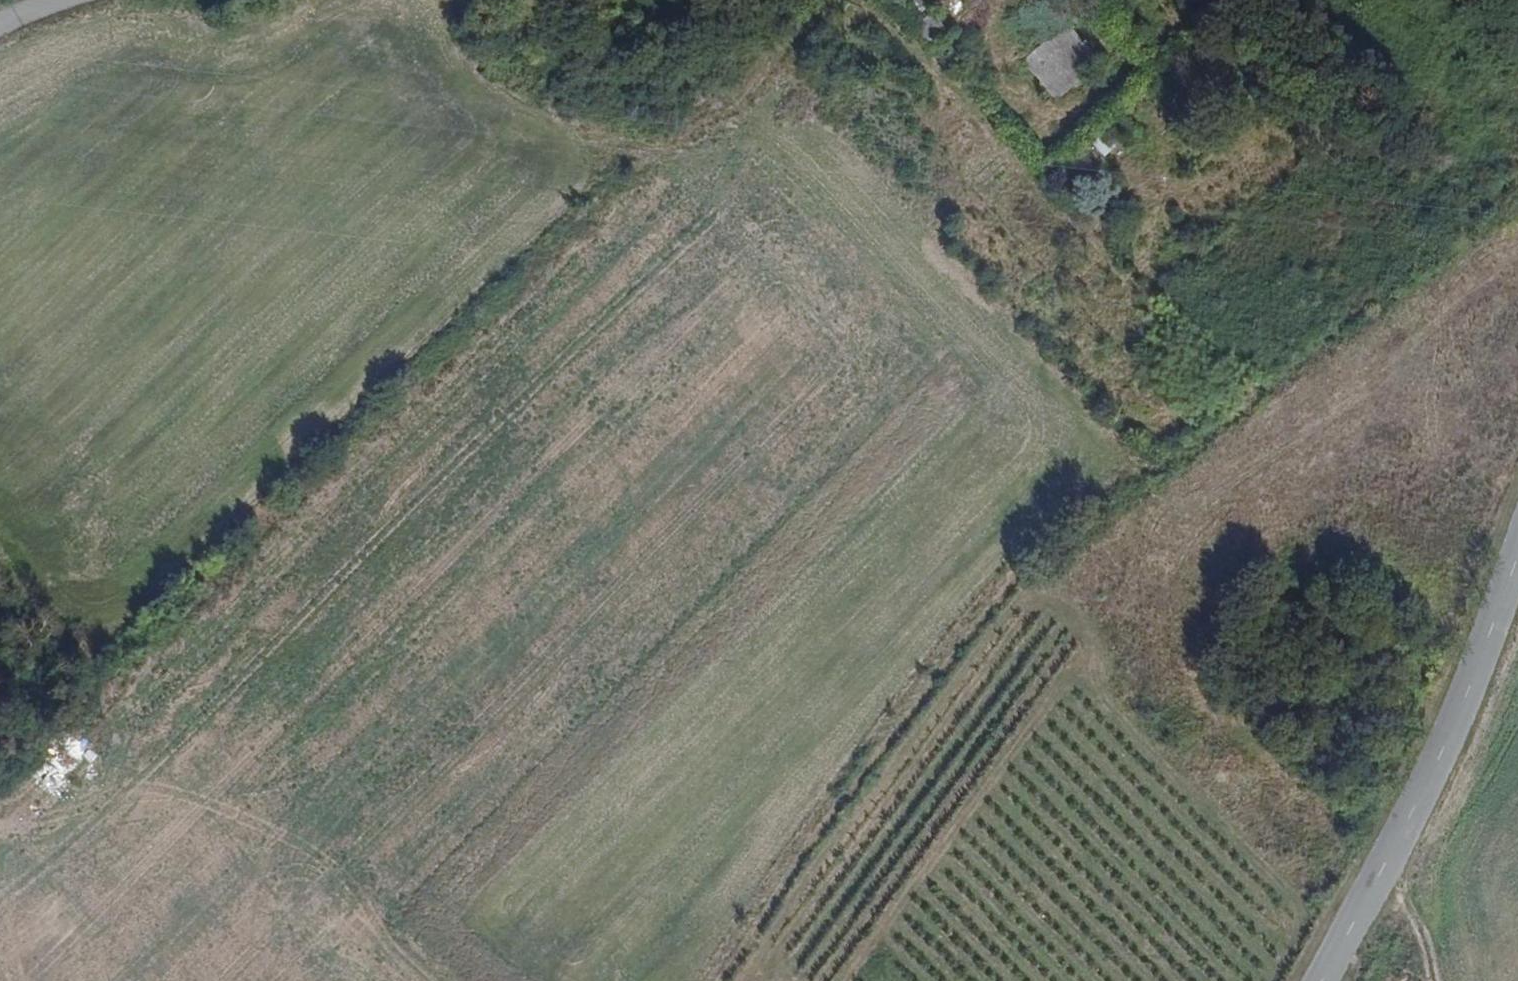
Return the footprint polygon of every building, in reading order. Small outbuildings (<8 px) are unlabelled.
[(911,31),(925,46),(944,29),(931,14),(911,31)] [(1025,61),(1057,98),(1100,61),(1068,25),(1025,61)] [(1105,127),(1091,142),(1107,156),(1120,142),(1105,127)]
